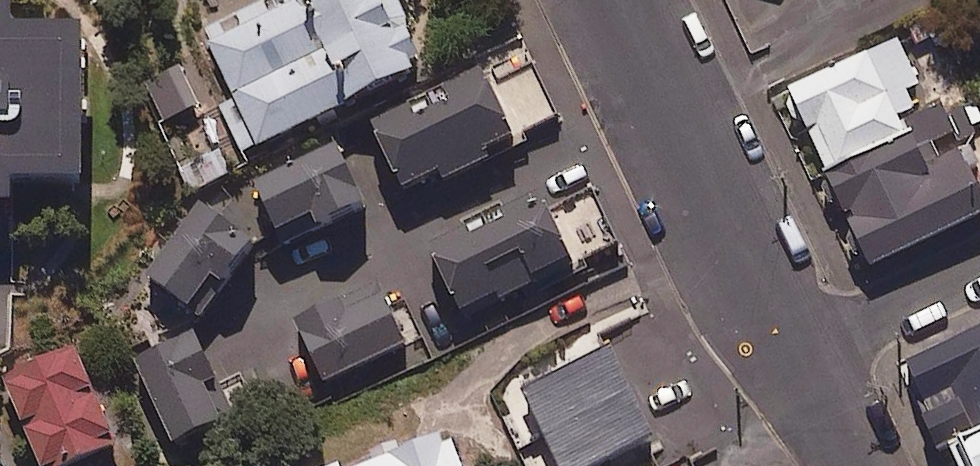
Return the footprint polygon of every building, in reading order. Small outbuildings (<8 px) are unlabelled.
[(221,111),(242,158),(428,78),(395,0),(278,0),(202,32),(233,106),(221,111)] [(19,14),(0,14),(0,208),(18,208),(18,189),(89,189),(89,38),(19,38),(19,14)] [(903,123),(918,116),(908,94),(921,88),(898,37),(785,87),(826,179),(912,141),(903,123)] [(416,204),(523,148),(519,139),(559,117),(533,67),(495,87),(486,70),(376,128),(416,204)] [(826,179),(868,274),(979,224),(979,194),(959,146),(978,137),(960,97),(918,116),(903,123),(912,141),(826,179)] [(367,214),(341,155),(262,190),(288,249),(367,214)] [(620,251),(594,194),(537,220),(532,208),(438,252),(468,320),(620,251)] [(255,256),(202,216),(149,288),(202,328),(255,256)] [(407,349),(380,290),(300,327),(327,386),(407,349)] [(911,369),(949,451),(979,437),(979,337),(911,369)] [(235,421),(196,342),(141,369),(181,448),(235,421)] [(614,354),(526,396),(559,465),(609,465),(657,443),(614,354)] [(77,355),(7,384),(41,465),(85,465),(118,452),(77,355)] [(450,443),(397,465),(460,465),(450,443)] [(956,460),(959,465),(979,465),(979,448),(956,460)]
